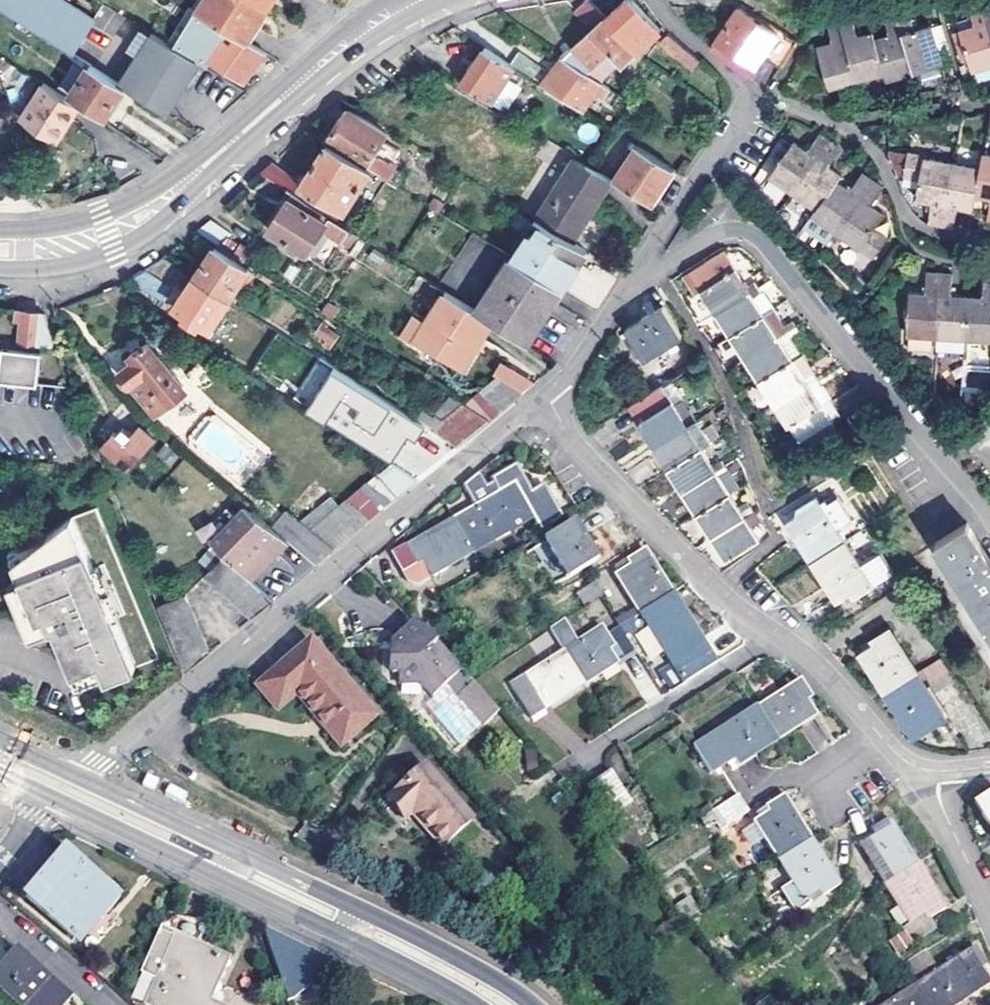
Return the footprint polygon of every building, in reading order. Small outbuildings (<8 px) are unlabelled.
[(72,55),(95,20),(62,0),(0,0),(0,10),(72,55)] [(174,0),(149,0),(167,10),(174,0)] [(248,40),(264,15),(269,6),(259,0),(205,0),(199,11),(248,40)] [(588,0),(586,0),(575,10),(592,29),(566,53),(563,56),(602,80),(620,61),(623,64),(635,51),(604,18),(588,0)] [(626,0),(604,18),(635,51),(639,55),(646,49),(643,46),(660,29),(654,25),(633,5),(628,1),(626,0)] [(982,3),(989,28),(989,0),(982,3)] [(982,3),(967,9),(975,29),(959,36),(975,74),(989,68),(989,28),(982,3)] [(747,77),(762,55),(777,34),(739,8),(712,46),(747,77)] [(898,13),(915,74),(946,66),(935,25),(919,29),(914,9),(898,13)] [(266,51),(248,40),(199,11),(175,49),(198,63),(206,68),(209,62),(244,84),(266,51)] [(889,80),(915,74),(898,13),(889,15),(894,36),(879,40),(877,33),(874,34),(885,75),(886,74),(889,80)] [(885,75),(874,34),(863,36),(858,17),(844,20),(845,24),(840,26),(857,82),(885,75)] [(857,82),(840,26),(833,28),(838,43),(822,48),(833,88),(857,82)] [(693,67),(700,60),(670,32),(661,41),(679,57),(680,55),(693,67)] [(166,114),(198,63),(175,49),(151,34),(120,85),(125,88),(166,114)] [(762,55),(779,67),(794,46),(777,34),(762,55)] [(463,83),(510,113),(514,108),(496,97),(514,67),(509,64),(485,48),(463,83)] [(509,64),(514,67),(532,79),(540,66),(517,51),(509,64)] [(612,86),(602,80),(563,56),(542,85),(582,110),(596,90),(605,96),(612,86)] [(120,85),(90,66),(71,96),(105,118),(125,88),(120,85)] [(80,107),(50,88),(28,124),(56,142),(80,107)] [(352,106),(328,142),(371,169),(388,180),(396,167),(374,153),(390,129),(352,106)] [(811,149),(807,154),(794,145),(769,179),(793,196),(830,144),(820,137),(811,149)] [(628,161),(615,181),(651,204),(662,186),(674,169),(630,141),(621,157),(628,161)] [(303,182),(274,163),(263,173),(293,193),(338,222),(371,169),(328,142),(306,176),(303,182)] [(841,152),(830,144),(793,196),(816,213),(840,180),(844,174),(832,166),(835,162),(841,152)] [(929,224),(942,226),(953,164),(924,158),(924,157),(907,154),(903,179),(920,182),(917,198),(933,201),(929,224)] [(985,154),(982,170),(978,195),(989,197),(989,155),(985,154)] [(535,218),(572,241),(610,178),(592,166),(574,155),(535,218)] [(958,207),(976,210),(978,195),(982,170),(953,164),(942,226),(953,229),(956,213),(958,207)] [(836,235),(872,183),(862,176),(855,185),(852,189),(840,180),(816,213),(813,218),(806,228),(829,245),(836,235)] [(872,183),(836,235),(873,262),(888,243),(874,233),(884,219),(870,209),(883,191),(872,183)] [(338,222),(293,193),(270,230),(307,254),(323,230),(343,242),(351,230),(338,222)] [(534,218),(511,256),(563,288),(582,254),(586,249),(572,241),(535,218),(534,218)] [(197,231),(220,245),(232,233),(210,219),(197,231)] [(195,277),(229,299),(247,269),(213,248),(195,277)] [(328,267),(343,277),(354,260),(342,253),(335,263),(331,261),(328,267)] [(744,289),(722,254),(690,274),(715,315),(756,289),(753,284),(744,289)] [(495,322),(528,344),(551,306),(563,288),(511,256),(477,311),(495,322)] [(586,260),(567,292),(597,309),(616,277),(586,260)] [(144,270),(130,279),(164,300),(172,288),(144,270)] [(940,275),(929,275),(928,296),(912,295),(910,337),(937,339),(940,275)] [(940,275),(937,339),(967,340),(969,299),(954,298),(955,276),(940,275)] [(210,328),(229,299),(195,277),(176,307),(186,313),(183,318),(191,323),(189,325),(196,329),(200,322),(210,328)] [(987,278),(985,300),(969,299),(967,340),(989,342),(989,278),(987,278)] [(759,295),(773,286),(769,282),(765,284),(756,289),(759,295)] [(756,289),(715,315),(729,338),(762,317),(770,312),(759,295),(756,289)] [(477,311),(448,293),(416,339),(461,369),(474,351),(469,346),(477,334),(483,338),(495,322),(477,311)] [(642,360),(679,337),(660,308),(652,313),(624,331),(642,360)] [(25,312),(17,311),(16,321),(21,321),(19,341),(54,345),(44,314),(25,312)] [(770,312),(762,317),(773,335),(781,331),(770,312)] [(729,338),(744,361),(785,335),(781,331),(773,335),(762,317),(729,338)] [(340,334),(323,323),(318,332),(329,339),(326,344),(332,349),(340,334)] [(469,346),(474,351),(483,338),(477,334),(469,346)] [(785,335),(744,361),(758,384),(791,364),(779,346),(787,340),(785,335)] [(791,364),(799,359),(787,340),(779,346),(791,364)] [(136,364),(123,376),(134,389),(137,389),(149,402),(148,404),(157,414),(167,405),(176,404),(186,395),(188,383),(149,342),(132,359),(136,364)] [(0,347),(0,380),(39,384),(43,351),(0,347)] [(799,359),(791,364),(758,384),(772,406),(813,380),(799,359)] [(305,406),(390,461),(391,462),(408,436),(416,440),(426,425),(331,365),(305,406)] [(499,368),(492,379),(516,395),(526,385),(499,368)] [(492,379),(465,402),(490,418),(516,395),(492,379)] [(798,447),(830,427),(822,415),(831,409),(813,380),(772,406),(798,447)] [(628,407),(653,446),(695,419),(689,409),(688,411),(681,399),(682,399),(670,381),(628,407)] [(457,445),(490,418),(465,402),(432,430),(457,445)] [(831,409),(822,415),(830,427),(839,421),(831,409)] [(112,426),(100,439),(129,467),(154,439),(132,419),(125,425),(121,422),(115,429),(112,426)] [(695,419),(653,446),(666,468),(699,448),(708,442),(699,425),(695,419)] [(839,442),(830,427),(798,447),(807,461),(839,442)] [(180,452),(167,441),(157,453),(171,464),(180,452)] [(666,468),(682,492),(723,466),(720,460),(711,466),(699,448),(666,468)] [(311,529),(334,546),(415,477),(391,462),(390,461),(311,529)] [(723,466),(682,492),(697,516),(729,495),(738,490),(723,466)] [(452,521),(472,554),(532,518),(536,523),(544,525),(546,524),(527,491),(517,475),(506,471),(493,480),(501,492),(493,497),(479,474),(463,487),(476,507),(452,521)] [(544,494),(527,491),(546,524),(558,517),(544,494)] [(697,516),(710,537),(752,511),(745,500),(736,506),(729,495),(697,516)] [(785,524),(810,564),(842,543),(834,529),(849,519),(836,499),(821,508),(815,499),(796,510),(799,516),(785,524)] [(272,556),(289,541),(246,506),(235,515),(227,509),(201,536),(224,556),(246,576),(269,554),(272,556)] [(752,511),(710,537),(729,567),(762,547),(749,527),(758,521),(752,511)] [(47,535),(13,561),(21,580),(30,602),(18,607),(30,638),(50,630),(52,636),(56,634),(66,659),(73,675),(100,664),(107,681),(135,670),(114,618),(93,567),(72,515),(47,535)] [(472,554),(452,521),(393,556),(403,573),(409,584),(412,586),(416,586),(472,554)] [(596,560),(572,523),(543,542),(544,544),(534,550),(557,585),(596,560)] [(967,524),(934,545),(963,591),(989,634),(989,562),(967,524)] [(865,531),(847,538),(851,550),(869,543),(865,531)] [(289,541),(315,562),(325,554),(298,532),(289,541)] [(47,535),(9,550),(13,561),(47,535)] [(858,568),(842,543),(810,564),(835,604),(849,596),(852,601),(872,590),(858,568)] [(639,613),(671,593),(642,547),(626,558),(628,563),(613,572),(639,613)] [(205,575),(251,616),(272,599),(246,576),(224,556),(205,575)] [(858,568),(872,590),(885,582),(872,560),(858,568)] [(104,562),(93,567),(114,618),(125,614),(104,562)] [(21,580),(9,585),(18,607),(30,602),(21,580)] [(586,608),(600,599),(592,585),(577,594),(586,608)] [(671,593),(639,613),(671,664),(658,672),(671,692),(685,683),(684,682),(714,662),(671,593)] [(158,606),(185,673),(208,652),(185,596),(158,606)] [(493,714),(412,624),(394,639),(398,644),(396,654),(387,653),(383,673),(384,678),(391,678),(395,687),(416,686),(427,698),(442,686),(478,727),(493,714)] [(574,644),(561,624),(549,632),(562,653),(583,686),(633,654),(618,630),(606,637),(601,628),(574,644)] [(915,674),(888,629),(871,639),(874,645),(858,654),(882,694),(915,674)] [(52,636),(62,660),(66,659),(56,634),(52,636)] [(389,643),(387,653),(396,654),(398,644),(394,639),(389,643)] [(294,658),(258,689),(277,711),(296,694),(341,747),(374,718),(310,643),(294,658)] [(562,653),(524,677),(545,710),(583,686),(562,653)] [(920,671),(932,692),(953,680),(940,659),(920,671)] [(100,664),(73,675),(80,691),(107,681),(100,664)] [(941,717),(915,674),(882,694),(909,738),(941,717)] [(529,720),(545,710),(524,677),(509,686),(529,720)] [(810,698),(800,682),(755,711),(774,741),(814,717),(805,702),(810,698)] [(755,711),(692,750),(709,775),(731,762),(733,764),(735,766),(774,741),(755,711)] [(469,825),(472,823),(426,768),(387,803),(403,822),(410,816),(440,850),(469,825)] [(609,771),(587,786),(607,817),(629,802),(609,771)] [(974,804),(989,829),(989,793),(974,804)] [(745,812),(735,796),(709,813),(721,831),(747,815),(745,812)] [(802,831),(781,797),(764,809),(767,813),(752,823),(777,862),(808,841),(802,831)] [(913,867),(884,821),(869,831),(871,835),(858,844),(883,886),(913,867)] [(808,841),(777,862),(790,883),(778,890),(792,913),(804,905),(802,901),(816,892),(820,897),(837,886),(808,841)] [(64,854),(25,898),(85,953),(110,925),(97,913),(110,897),(64,854)] [(941,912),(913,867),(883,886),(907,925),(922,917),(925,921),(941,912)] [(691,896),(677,900),(682,916),(697,912),(691,896)] [(897,952),(913,943),(905,930),(890,939),(897,952)] [(142,1004),(209,1004),(227,964),(172,940),(158,933),(136,980),(151,987),(142,1004)] [(971,949),(966,953),(978,973),(984,970),(971,949)] [(923,952),(898,968),(909,987),(921,1004),(957,1004),(986,987),(978,973),(966,953),(935,971),(923,952)] [(17,954),(0,973),(0,996),(9,1004),(64,1004),(68,1001),(17,954)] [(909,987),(882,1004),(921,1004),(909,987)]
